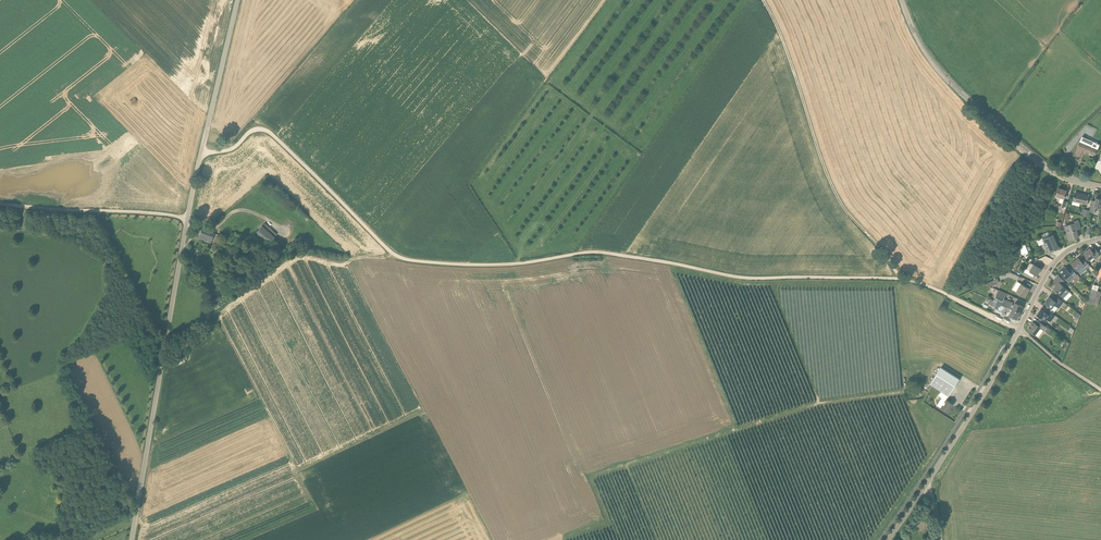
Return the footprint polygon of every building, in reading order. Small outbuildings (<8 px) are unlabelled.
[(1095,156),(1099,144),(1082,136),(1074,154),(1080,156),(1083,149),(1090,152),(1089,154),(1090,154),(1091,153),(1095,155),(1094,155),(1095,156)] [(1065,198),(1067,190),(1059,188),(1056,196),(1061,197),(1059,202),(1062,204),(1061,208),(1062,208),(1061,211),(1065,212),(1068,202),(1064,200),(1064,198),(1065,198)] [(1075,194),(1074,194),(1072,201),(1087,204),(1089,199),(1088,199),(1089,196),(1075,193),(1075,194)] [(1093,199),(1090,212),(1094,213),(1096,207),(1100,208),(1100,207),(1100,199),(1096,197),(1095,200),(1093,199)] [(310,220),(298,207),(295,209),(308,222),(310,220)] [(1064,227),(1068,241),(1079,237),(1076,229),(1080,228),(1077,220),(1072,222),(1073,223),(1064,227)] [(266,239),(270,243),(277,234),(264,223),(262,226),(256,232),(265,240),(266,239)] [(215,233),(203,229),(198,239),(210,244),(215,233)] [(1053,234),(1048,237),(1043,239),(1043,238),(1037,240),(1039,246),(1045,243),(1048,253),(1054,250),(1059,248),(1053,234)] [(1024,243),(1019,252),(1025,256),(1028,253),(1024,243)] [(1084,259),(1087,262),(1090,260),(1093,257),(1095,260),(1100,255),(1100,254),(1100,253),(1100,249),(1098,251),(1095,248),(1092,251),(1090,248),(1084,254),(1087,257),(1084,259)] [(1078,258),(1072,264),(1078,271),(1082,267),(1084,269),(1089,265),(1087,262),(1084,259),(1081,261),(1078,258)] [(1037,275),(1041,268),(1030,263),(1027,269),(1025,268),(1023,271),(1033,277),(1035,274),(1037,275)] [(1060,272),(1062,275),(1068,281),(1068,282),(1070,281),(1078,275),(1071,267),(1069,270),(1066,267),(1060,272)] [(1060,277),(1059,276),(1056,279),(1053,282),(1056,285),(1057,285),(1054,288),(1060,294),(1060,295),(1064,298),(1070,292),(1065,288),(1068,285),(1067,283),(1064,280),(1064,281),(1060,277)] [(999,282),(997,278),(985,284),(991,286),(999,282)] [(1098,305),(1100,297),(1100,291),(1098,290),(1100,285),(1094,283),(1088,301),(1098,305)] [(1025,297),(1029,288),(1021,284),(1016,292),(1025,297)] [(998,290),(996,296),(999,297),(997,302),(1020,312),(1023,306),(1015,303),(1014,306),(1012,305),(1013,303),(1008,301),(1008,302),(1004,300),(1004,299),(1006,293),(998,290)] [(216,303),(221,299),(218,294),(212,299),(216,303)] [(1049,296),(1044,303),(1052,309),(1055,305),(1059,309),(1064,302),(1058,297),(1055,301),(1049,296)] [(1020,312),(997,302),(995,306),(995,307),(999,309),(998,310),(1002,311),(1002,310),(1005,312),(1006,310),(1011,313),(1009,316),(1017,319),(1020,312)] [(1043,323),(1047,319),(1050,321),(1055,315),(1049,310),(1047,313),(1041,309),(1037,315),(1040,318),(1039,320),(1043,323)] [(1046,326),(1043,324),(1043,323),(1039,320),(1038,321),(1039,321),(1036,324),(1033,322),(1027,329),(1035,335),(1040,328),(1043,330),(1046,326)] [(1063,339),(1061,343),(1065,345),(1062,349),(1065,351),(1069,343),(1067,342),(1063,339)] [(177,364),(188,361),(186,354),(175,358),(177,364)] [(930,384),(942,391),(948,395),(949,396),(960,379),(941,367),(930,384)] [(945,399),(948,395),(942,391),(939,395),(942,398),(940,401),(937,405),(948,412),(953,404),(945,399)]
